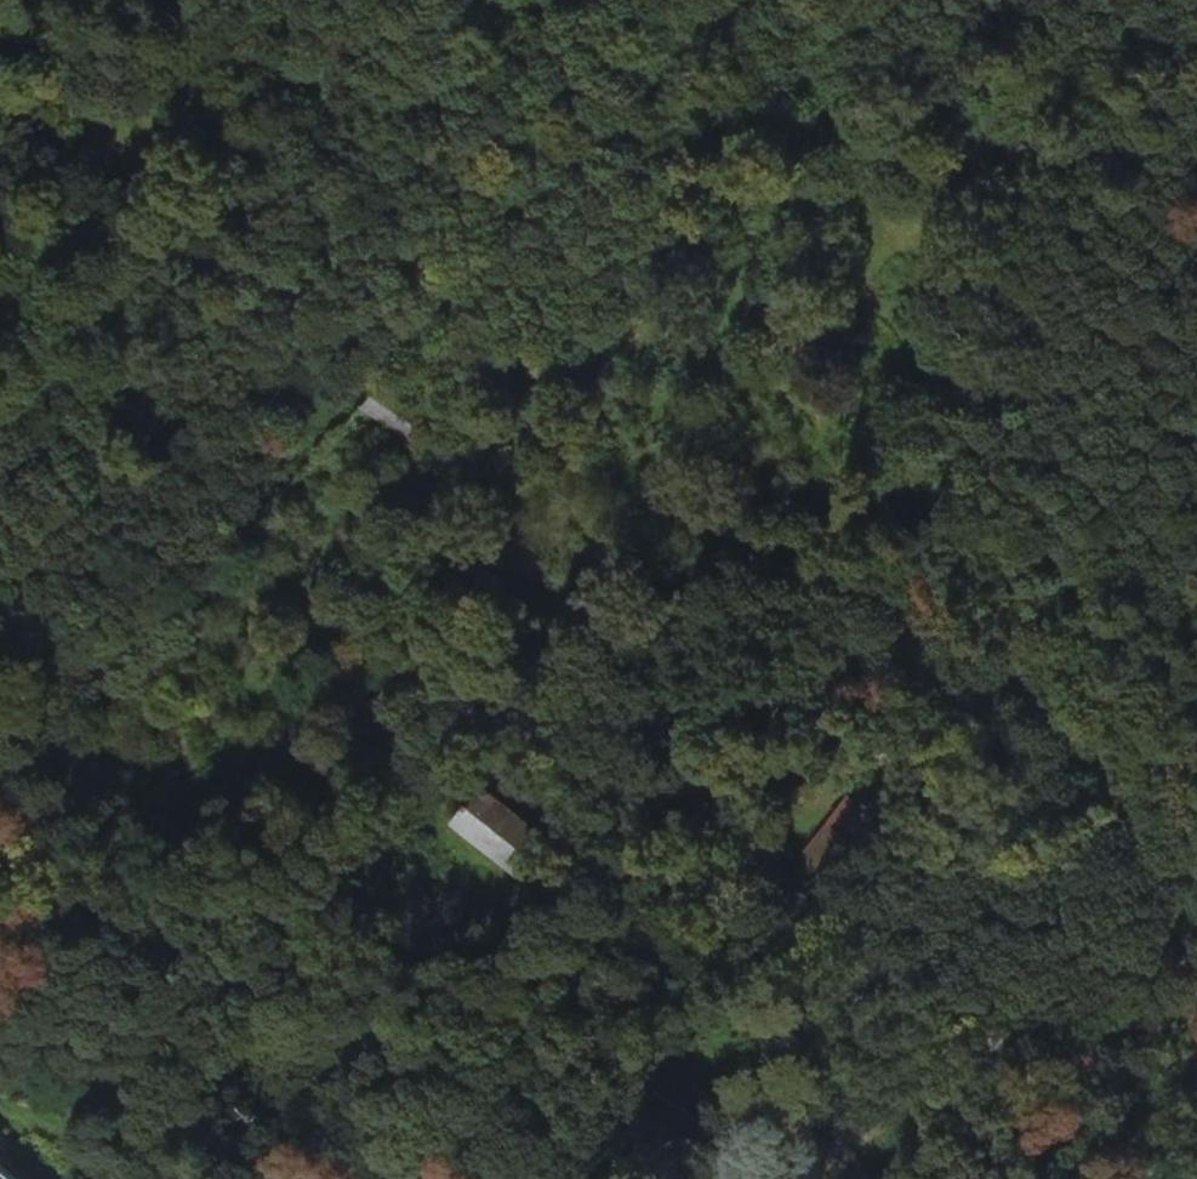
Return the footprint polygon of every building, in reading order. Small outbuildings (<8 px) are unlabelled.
[(451,824),(520,866),(547,823),(478,781),(451,824)] [(0,1159),(0,1178),(22,1178),(0,1159)]
